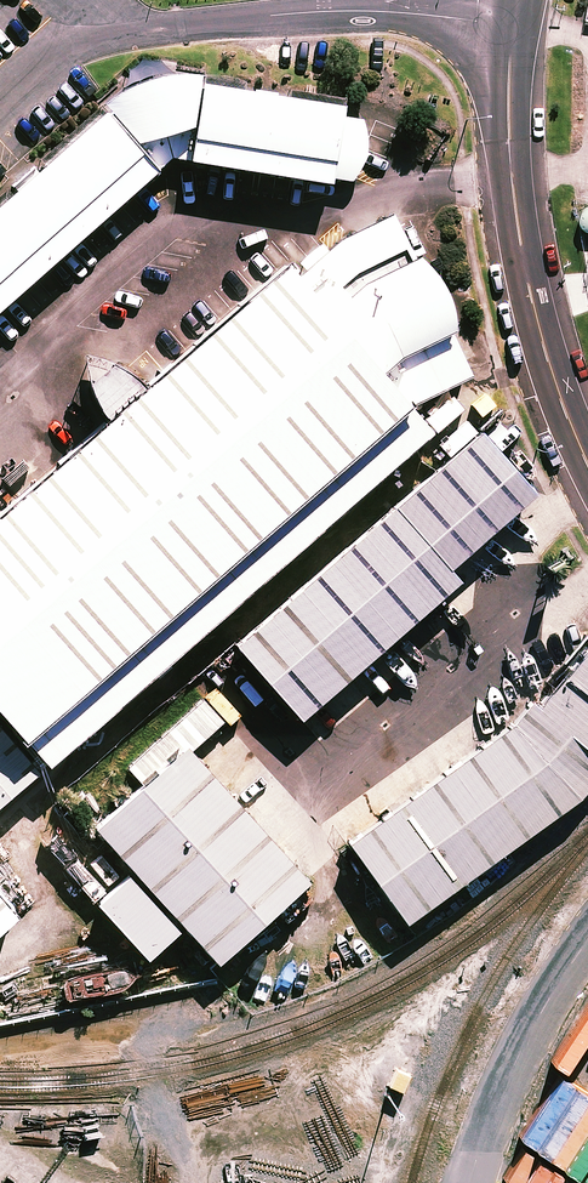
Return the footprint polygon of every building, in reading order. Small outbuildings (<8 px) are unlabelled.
[(114,114),(162,169),(175,160),(194,163),(207,84),(205,78),(163,82),(135,91),(110,108),(114,114)] [(377,113),(207,85),(194,165),(334,188),(337,170),(366,174),(377,113)] [(0,216),(0,313),(162,173),(114,118),(0,216)] [(283,285),(0,529),(0,700),(53,761),(421,443),(405,421),(481,386),(400,215),(351,243),(283,285)] [(482,439),(240,648),(303,720),(455,589),(446,579),(536,502),(482,439)] [(407,925),(586,799),(587,796),(587,651),(528,717),(349,844),(407,925)] [(0,721),(0,809),(44,771),(0,721)] [(312,892),(191,753),(102,829),(224,969),(312,892)] [(0,887),(0,945),(29,920),(0,887)]
